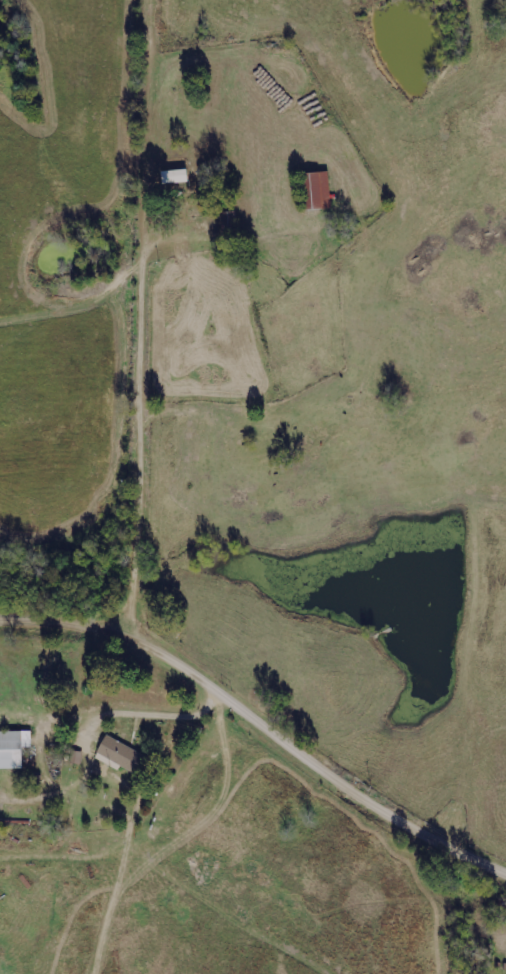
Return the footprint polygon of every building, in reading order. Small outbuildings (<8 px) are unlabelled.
[(334,207),(331,171),(304,173),(305,192),(300,192),(302,210),(334,207)] [(0,731),(0,769),(25,768),(25,747),(34,747),(33,731),(0,731)] [(99,755),(137,771),(145,752),(107,736),(99,755)]
